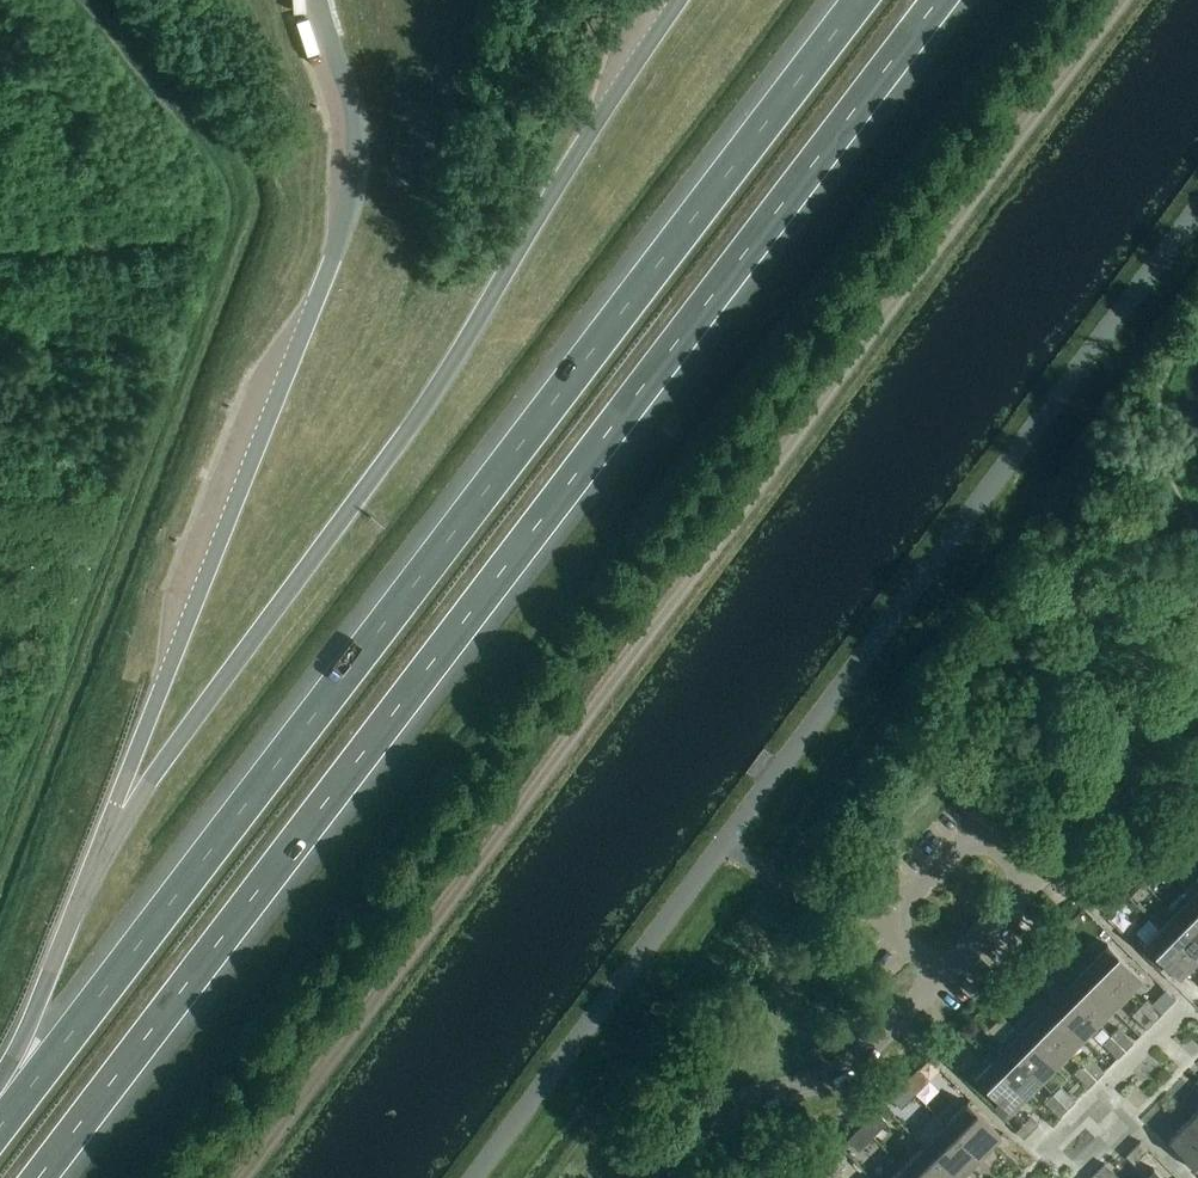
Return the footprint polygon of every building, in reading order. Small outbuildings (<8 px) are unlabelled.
[(1197,909),(1197,880),(1196,879),(1182,893),(1197,909)] [(1197,938),(1197,909),(1182,893),(1167,908),(1173,914),(1173,913),(1197,938)] [(1197,967),(1197,938),(1173,913),(1173,914),(1159,928),(1194,963),(1197,967)] [(1179,978),(1194,963),(1159,928),(1144,943),(1179,978)] [(1060,932),(1052,941),(1058,947),(1063,946),(1069,941),(1060,932)] [(1107,944),(1092,959),(1127,994),(1142,979),(1107,944)] [(1092,959),(1077,974),(1112,1009),(1127,994),(1092,959)] [(1045,971),(1036,961),(1025,972),(1034,981),(1045,971)] [(1077,974),(1063,989),(1098,1023),(1112,1009),(1077,974)] [(1063,989),(1049,1003),(1048,1003),(1083,1038),(1098,1023),(1063,989)] [(1042,996),(1027,1011),(1069,1053),(1083,1038),(1048,1003),(1049,1003),(1042,996)] [(1147,999),(1139,1007),(1154,1021),(1162,1013),(1147,999)] [(1132,1015),(1146,1029),(1154,1021),(1139,1007),(1132,1015)] [(1027,1011),(1013,1026),(1054,1067),(1069,1053),(1027,1011)] [(1013,1026),(998,1040),(1040,1082),(1054,1067),(1013,1026)] [(1118,1028),(1111,1036),(1125,1050),(1133,1043),(1118,1028)] [(1125,1050),(1111,1036),(1103,1044),(1117,1058),(1125,1050)] [(983,1055),(990,1062),(990,1061),(1026,1096),(1040,1082),(998,1040),(983,1055)] [(1089,1057),(1081,1065),(1096,1080),(1104,1072),(1089,1057)] [(990,1061),(990,1062),(975,1077),(1010,1112),(1026,1096),(990,1061)] [(1074,1073),(1088,1087),(1096,1080),(1081,1065),(1074,1073)] [(918,1069),(903,1084),(914,1095),(929,1080),(918,1069)] [(914,1095),(903,1084),(889,1097),(901,1108),(914,1095)] [(1060,1086),(1053,1094),(1067,1109),(1075,1101),(1060,1086)] [(1045,1102),(1059,1116),(1059,1117),(1067,1109),(1053,1094),(1045,1102)] [(967,1102),(945,1125),(978,1158),(1000,1136),(967,1102)] [(1190,1118),(1197,1126),(1197,1110),(1190,1118)] [(875,1112),(861,1126),(872,1137),(886,1123),(875,1112)] [(1016,1131),(1024,1139),(1038,1124),(1030,1116),(1016,1131)] [(1190,1118),(1168,1140),(1197,1171),(1197,1126),(1190,1118)] [(923,1146),(955,1177),(958,1177),(978,1158),(945,1125),(923,1146)] [(872,1137),(861,1126),(847,1140),(858,1151),(872,1137)] [(1133,1164),(1148,1149),(1140,1141),(1126,1156),(1133,1164)] [(902,1168),(913,1177),(955,1177),(923,1146),(902,1168)] [(819,1168),(829,1177),(831,1177),(844,1165),(833,1154),(819,1168)] [(1097,1171),(1103,1177),(1119,1177),(1104,1163),(1097,1171)] [(819,1168),(809,1177),(829,1177),(819,1168)] [(892,1177),(913,1177),(902,1168),(892,1177)] [(1153,1168),(1144,1177),(1163,1177),(1153,1168)]
